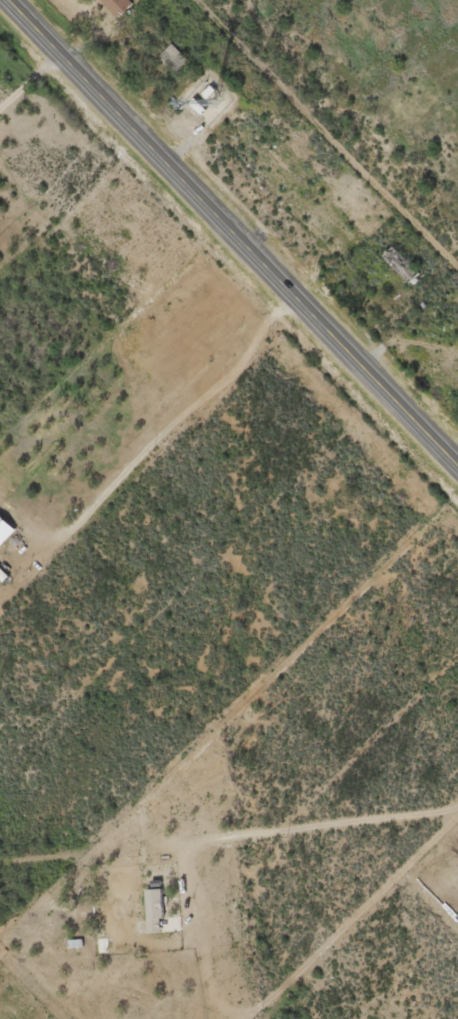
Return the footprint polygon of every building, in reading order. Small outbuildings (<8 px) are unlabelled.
[(119,13),(132,0),(105,0),(119,13)] [(146,886),(146,913),(163,913),(163,886),(146,886)]
